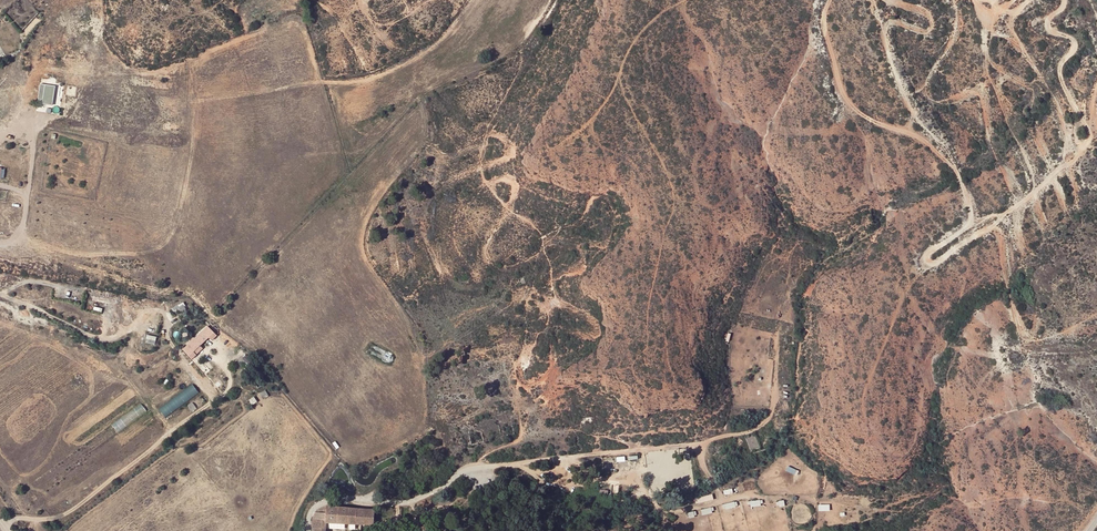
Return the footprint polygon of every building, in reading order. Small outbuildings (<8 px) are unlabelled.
[(43,99),(43,104),(54,104),(55,84),(40,84),(39,99),(43,99)] [(174,314),(187,310),(185,303),(172,307),(174,314)] [(192,359),(217,334),(207,325),(182,350),(192,359)] [(156,344),(157,336),(148,334),(147,342),(156,344)] [(242,359),(249,369),(253,365),(246,356),(242,359)] [(166,417),(200,393),(193,384),(159,408),(166,417)] [(752,428),(742,430),(743,442),(753,441),(752,428)] [(798,475),(800,470),(789,466),(787,471),(798,475)] [(442,495),(433,497),(435,505),(455,500),(457,502),(472,498),(470,492),(456,496),(455,493),(448,495),(447,490),(441,492),(442,495)] [(696,497),(697,503),(715,500),(714,494),(696,497)] [(313,512),(309,530),(320,530),(322,521),(369,523),(369,519),(406,521),(407,510),(403,510),(404,507),(378,505),(378,506),(356,505),(356,499),(348,499),(347,503),(324,502),(313,512)] [(764,505),(763,499),(749,501),(750,507),(764,505)] [(723,504),(725,509),(739,506),(737,501),(723,504)] [(702,510),(703,515),(715,512),(713,506),(702,510)]
